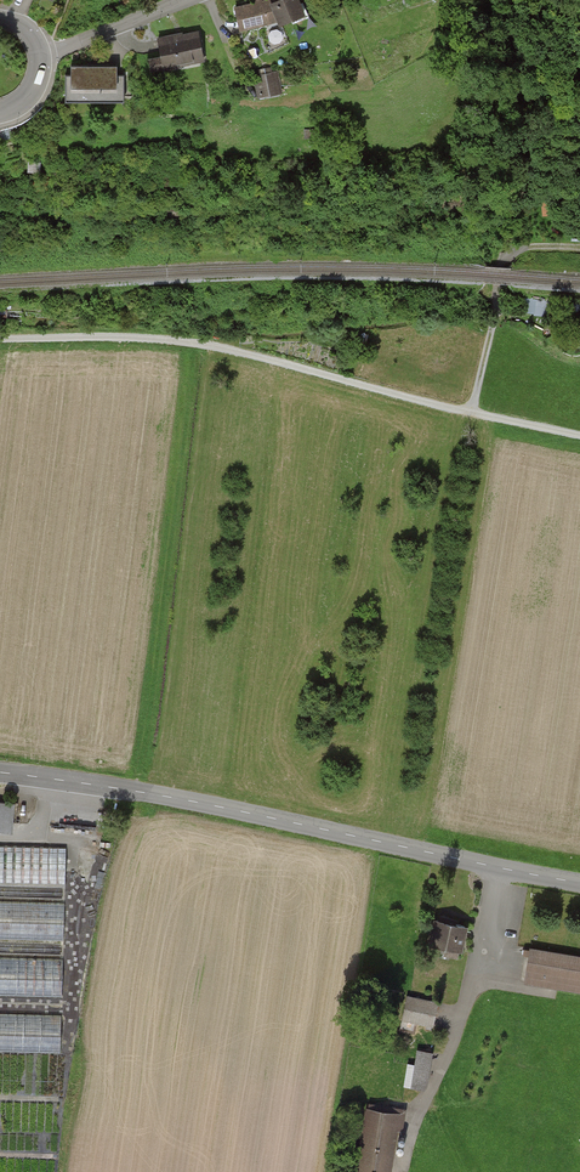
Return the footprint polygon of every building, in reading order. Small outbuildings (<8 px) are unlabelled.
[(305,14),(299,0),(281,0),(276,2),(275,0),(273,0),(234,9),(240,32),(279,23),(280,24),(305,14)] [(165,66),(203,61),(199,32),(161,37),(165,66)] [(66,99),(123,100),(123,75),(115,75),(115,67),(70,67),(70,75),(66,75),(66,99)] [(257,97),(280,95),(278,74),(255,76),(257,97)] [(542,298),(525,298),(525,312),(542,311),(542,298)] [(0,802),(0,831),(12,832),(14,803),(0,802)] [(461,951),(466,928),(437,922),(432,945),(461,951)] [(579,994),(579,957),(530,949),(524,985),(579,994)] [(432,1024),(437,1004),(408,998),(404,1018),(432,1024)] [(61,1050),(62,1013),(0,1011),(0,1049),(61,1050)] [(409,1061),(404,1085),(427,1089),(435,1051),(418,1048),(415,1062),(409,1061)] [(367,1110),(357,1171),(391,1171),(400,1115),(367,1110)]
